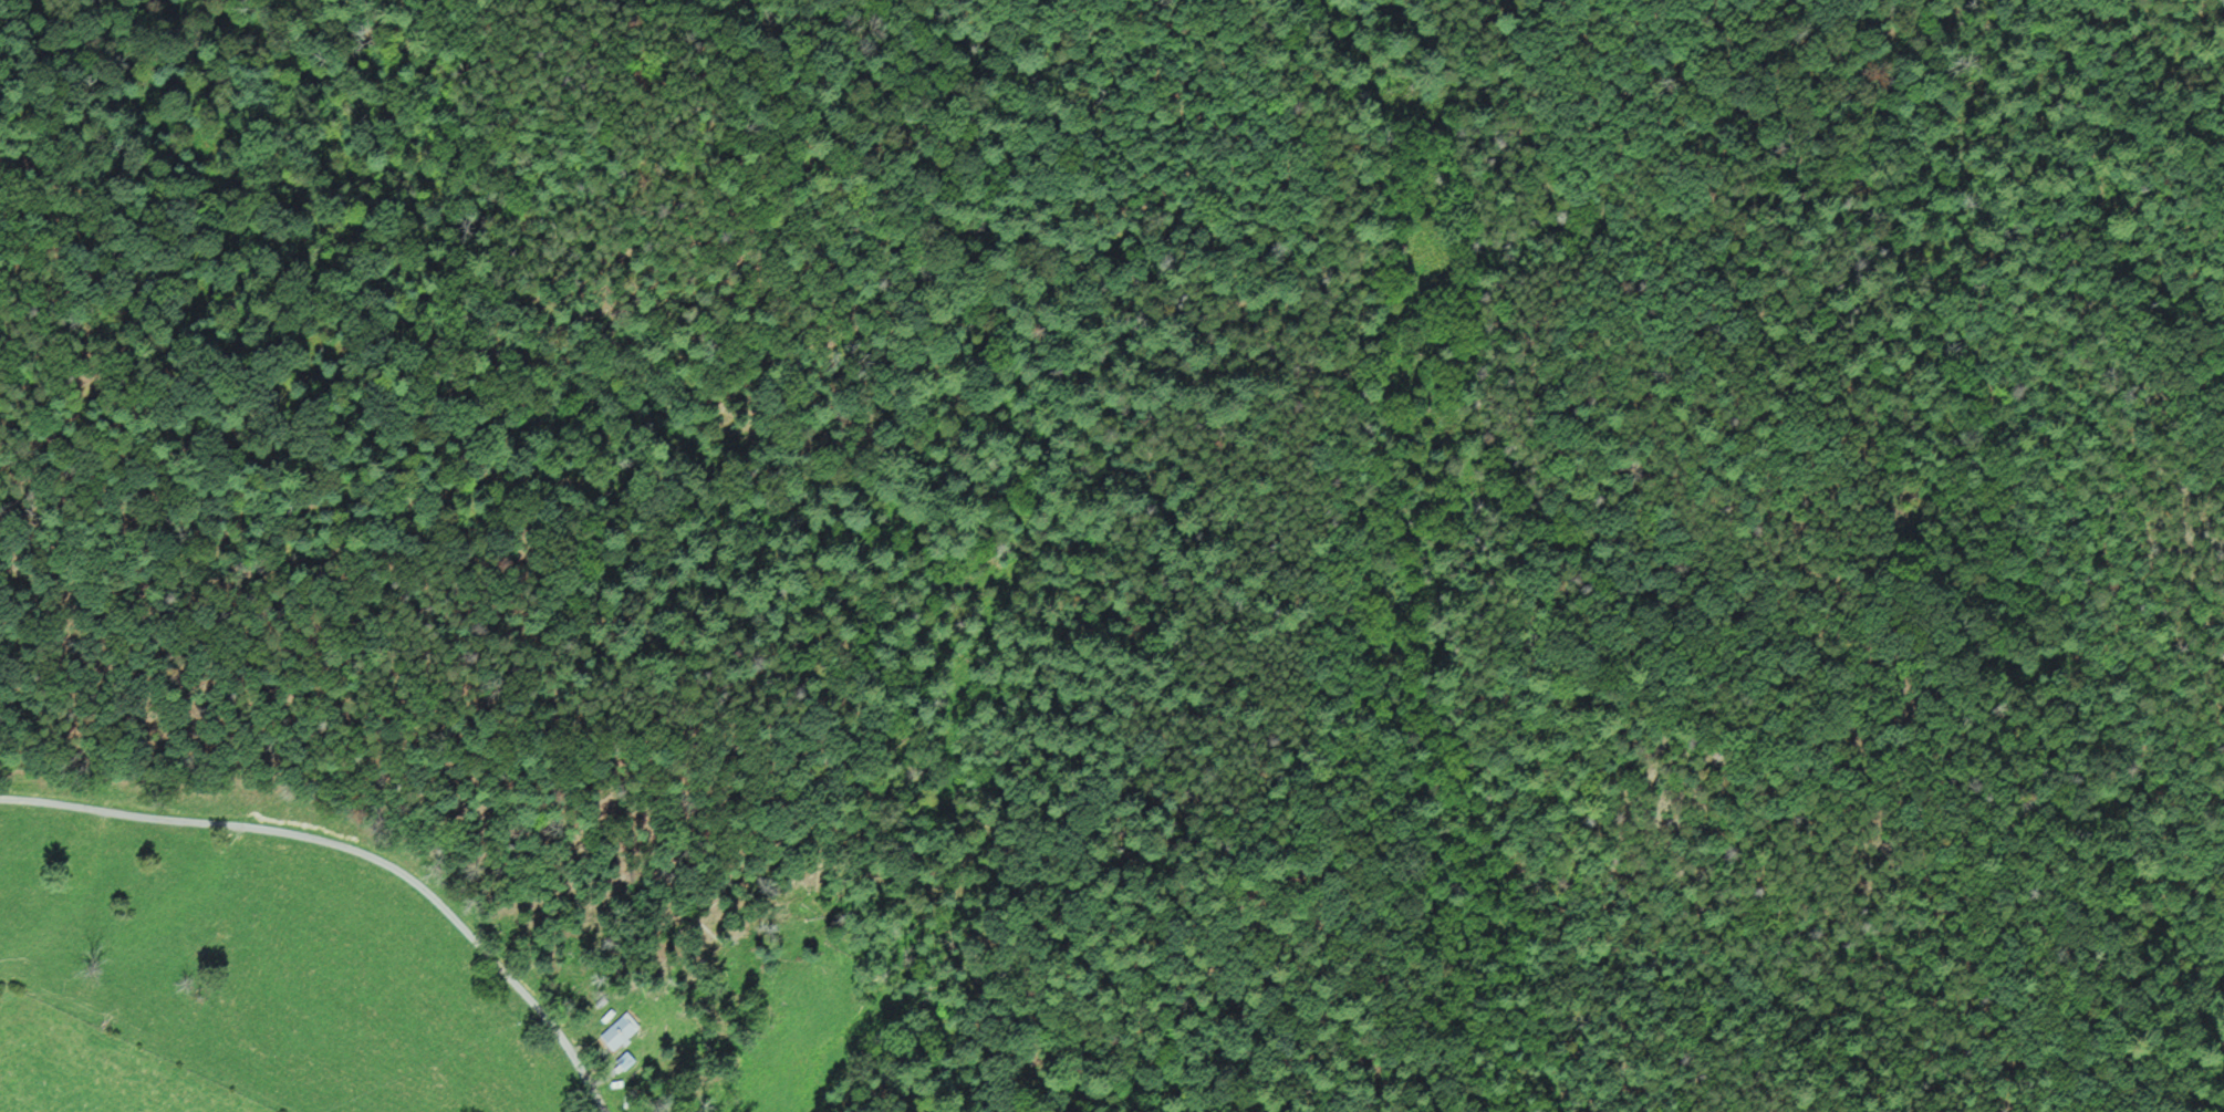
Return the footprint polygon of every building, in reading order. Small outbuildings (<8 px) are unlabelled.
[(626,1015),(640,1030),(616,1051),(603,1035),(626,1015)] [(630,1050),(637,1059),(627,1069),(620,1060),(630,1050)]
